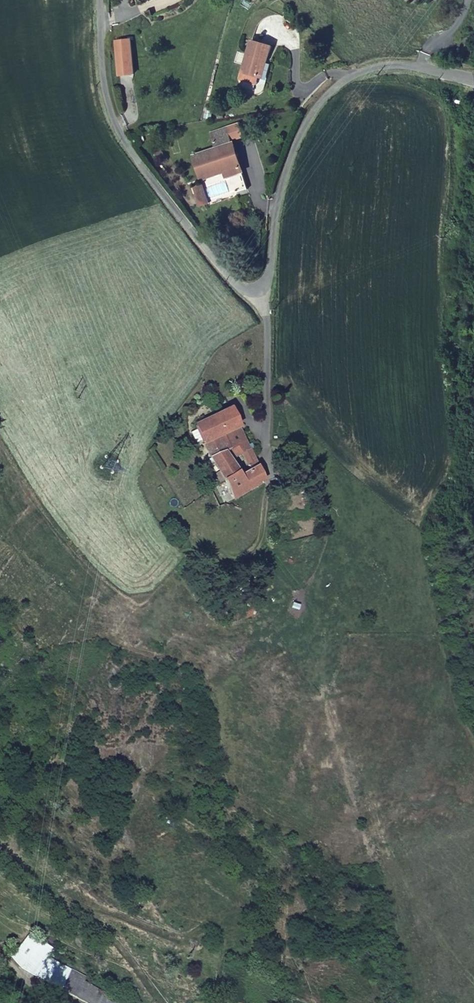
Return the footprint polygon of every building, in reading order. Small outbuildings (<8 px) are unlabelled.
[(463,38),(467,44),(473,40),(473,32),(463,38)] [(127,34),(112,36),(115,71),(130,70),(127,34)] [(274,42),(252,36),(241,76),(260,80),(267,58),(269,57),(274,42)] [(239,159),(227,124),(211,131),(217,146),(195,153),(203,176),(225,169),(227,174),(243,168),(239,159)] [(208,201),(202,182),(195,184),(201,203),(208,201)] [(196,426),(201,436),(222,482),(217,484),(222,494),(227,492),(229,495),(264,479),(230,405),(194,422),(196,426)] [(201,436),(196,426),(190,429),(194,440),(201,436)] [(31,974),(44,981),(42,986),(56,993),(58,988),(87,1002),(121,1002),(111,997),(110,1000),(77,984),(79,980),(39,960),(31,974)]
